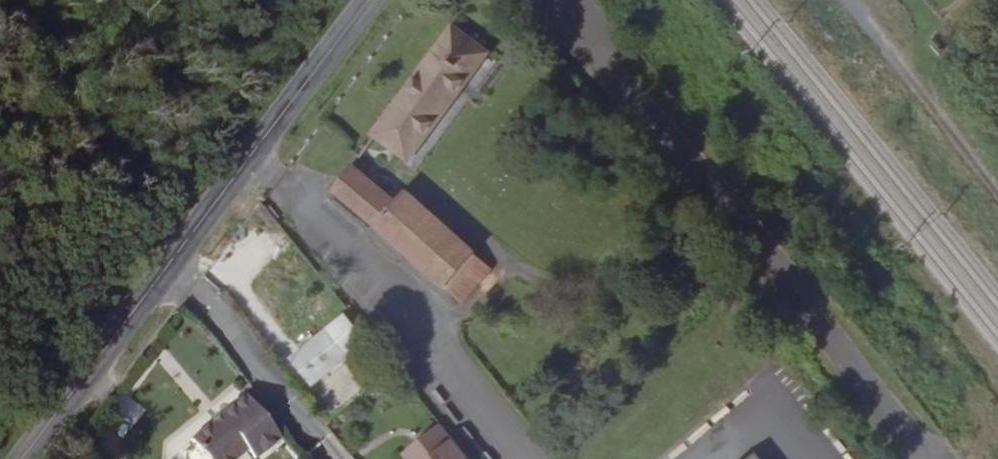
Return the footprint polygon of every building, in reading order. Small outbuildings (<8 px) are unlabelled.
[(397,157),(414,134),(425,145),(489,59),(459,37),(379,142),(397,157)] [(397,157),(408,166),(425,145),(414,134),(397,157)] [(401,205),(358,168),(339,192),(466,303),(493,273),(407,198),(401,205)] [(271,265),(291,229),(254,209),(246,224),(262,232),(252,249),(233,239),(213,277),(247,295),(256,279),(244,272),(253,255),(271,265)] [(347,361),(327,334),(288,365),(309,391),(347,361)] [(246,404),(187,447),(191,454),(185,458),(257,458),(275,445),(246,404)] [(437,418),(425,429),(421,429),(419,431),(422,436),(403,451),(409,458),(470,458),(437,418)] [(419,431),(399,446),(403,451),(422,436),(419,431)]
